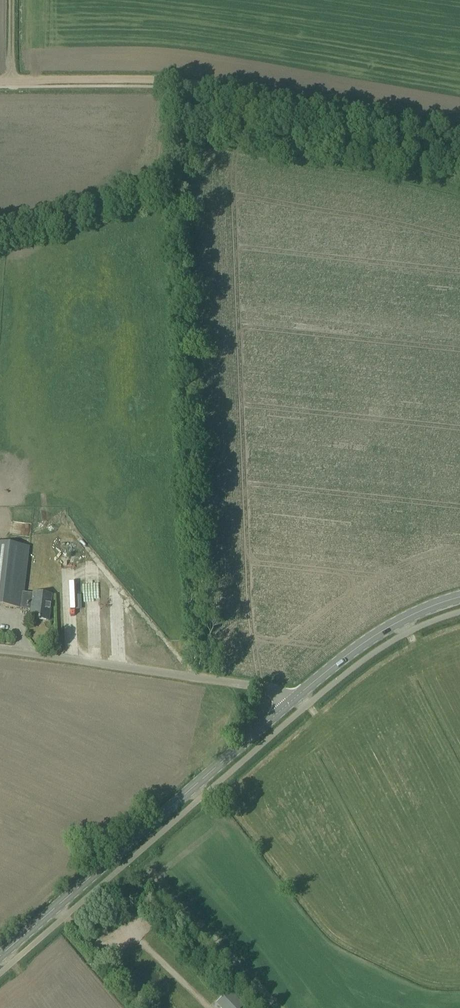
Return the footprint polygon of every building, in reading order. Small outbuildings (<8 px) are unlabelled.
[(31,610),(30,619),(48,621),(51,596),(24,593),(29,547),(0,543),(0,606),(31,610)] [(59,549),(62,589),(72,589),(70,548),(59,549)] [(128,618),(136,614),(134,609),(125,613),(128,618)] [(154,636),(146,644),(152,649),(160,641),(154,636)] [(217,1002),(222,1007),(235,1007),(223,996),(217,1002)]
